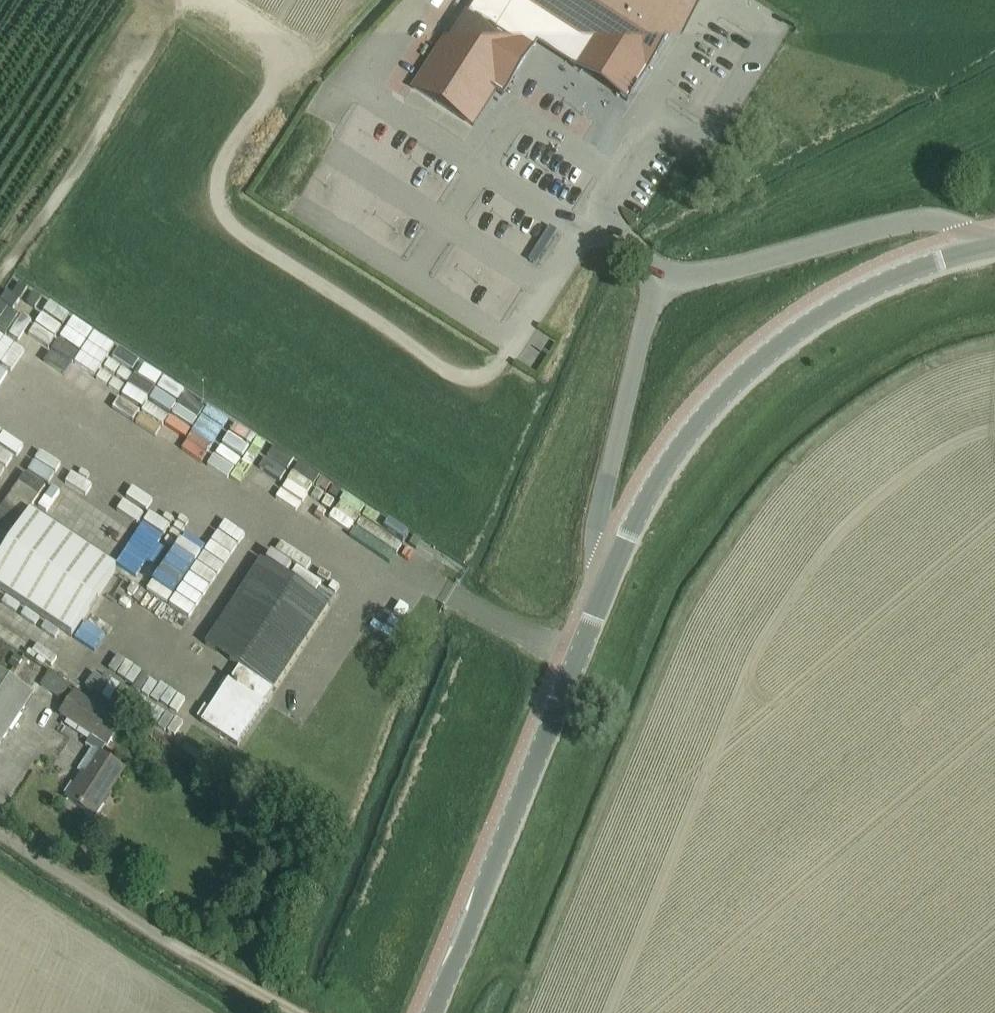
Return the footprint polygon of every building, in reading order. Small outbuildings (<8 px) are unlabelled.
[(468,0),(412,87),(472,125),(528,38),(468,0)] [(528,38),(534,28),(632,90),(691,0),(468,0),(528,38)] [(656,163),(649,175),(662,182),(668,170),(656,163)] [(251,463),(287,485),(296,471),(260,449),(251,463)] [(114,570),(28,513),(0,556),(0,589),(70,636),(114,570)] [(367,526),(400,544),(407,531),(374,513),(367,526)] [(263,703),(328,604),(260,559),(211,634),(204,644),(238,666),(229,681),(227,680),(201,719),(196,716),(196,717),(201,721),(200,722),(237,746),(264,704),(263,703)] [(167,561),(160,573),(178,583),(184,571),(167,561)] [(200,597),(209,580),(193,572),(184,588),(200,597)] [(60,699),(70,685),(49,671),(40,684),(60,699)] [(32,694),(0,673),(0,742),(32,694)] [(108,674),(103,685),(130,698),(135,687),(108,674)] [(107,744),(120,724),(73,693),(59,713),(92,735),(85,745),(91,749),(77,770),(82,773),(65,798),(92,816),(101,802),(105,803),(109,796),(107,793),(123,769),(99,754),(106,744),(107,744)]
